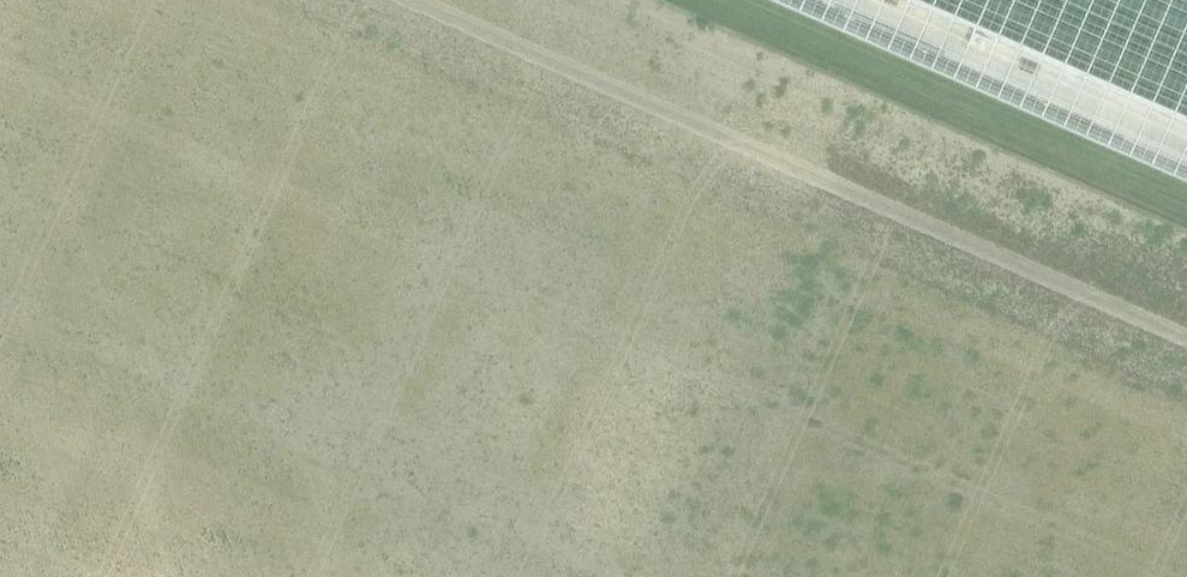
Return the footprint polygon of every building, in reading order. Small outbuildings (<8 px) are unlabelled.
[(1186,181),(1186,0),(773,0),(1186,181)]
